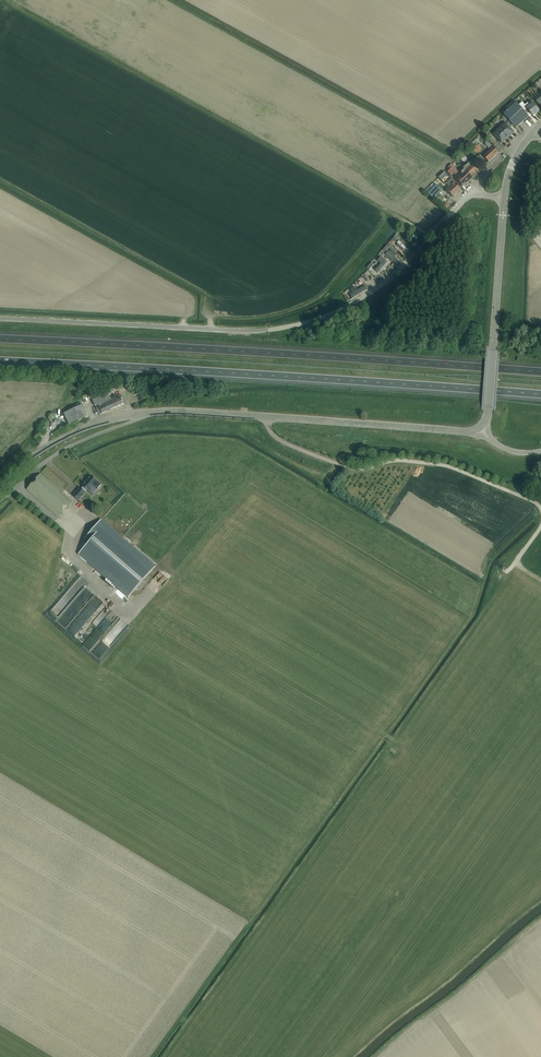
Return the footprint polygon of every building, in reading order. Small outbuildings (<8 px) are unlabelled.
[(540,111),(531,101),(525,106),(523,102),(519,105),(523,110),(526,107),(533,116),(540,111)] [(516,128),(529,116),(523,110),(519,105),(517,103),(509,110),(504,115),(505,116),(515,127),(516,128)] [(502,143),(514,132),(506,124),(499,130),(494,134),(502,143)] [(490,148),(493,146),(487,140),(484,142),(490,148)] [(499,152),(494,147),(484,157),(489,161),(499,152)] [(462,186),(464,184),(472,177),(470,176),(477,170),(474,166),(470,162),(463,168),(464,169),(454,178),(459,182),(462,186)] [(451,176),(457,170),(453,166),(447,171),(451,176)] [(452,196),(460,188),(453,182),(446,189),(452,196)] [(436,184),(427,193),(434,199),(442,190),(436,184)] [(403,239),(401,241),(412,251),(413,249),(403,239)] [(398,245),(397,246),(402,250),(403,249),(407,252),(409,250),(399,242),(397,244),(398,245)] [(388,252),(385,255),(394,263),(397,260),(394,257),(396,254),(391,250),(389,253),(388,252)] [(381,264),(375,271),(377,273),(386,262),(380,257),(377,261),(381,264)] [(352,294),(349,295),(351,299),(367,290),(365,286),(357,291),(355,287),(350,290),(352,294)] [(108,393),(92,400),(95,406),(97,405),(98,407),(95,408),(99,415),(123,404),(121,399),(122,398),(120,394),(110,398),(108,393)] [(88,417),(82,404),(64,413),(69,425),(88,417)] [(58,517),(71,501),(40,473),(26,489),(58,517)] [(97,489),(101,485),(97,481),(98,481),(90,475),(81,485),(83,486),(81,488),(80,487),(73,495),(78,500),(85,492),(84,491),(85,489),(89,492),(93,486),(97,489)] [(128,597),(154,567),(100,520),(84,538),(88,542),(79,553),(128,597)] [(158,574),(162,576),(167,568),(163,566),(158,574)] [(83,606),(70,623),(83,634),(88,628),(92,631),(97,625),(92,621),(96,616),(83,606)]
